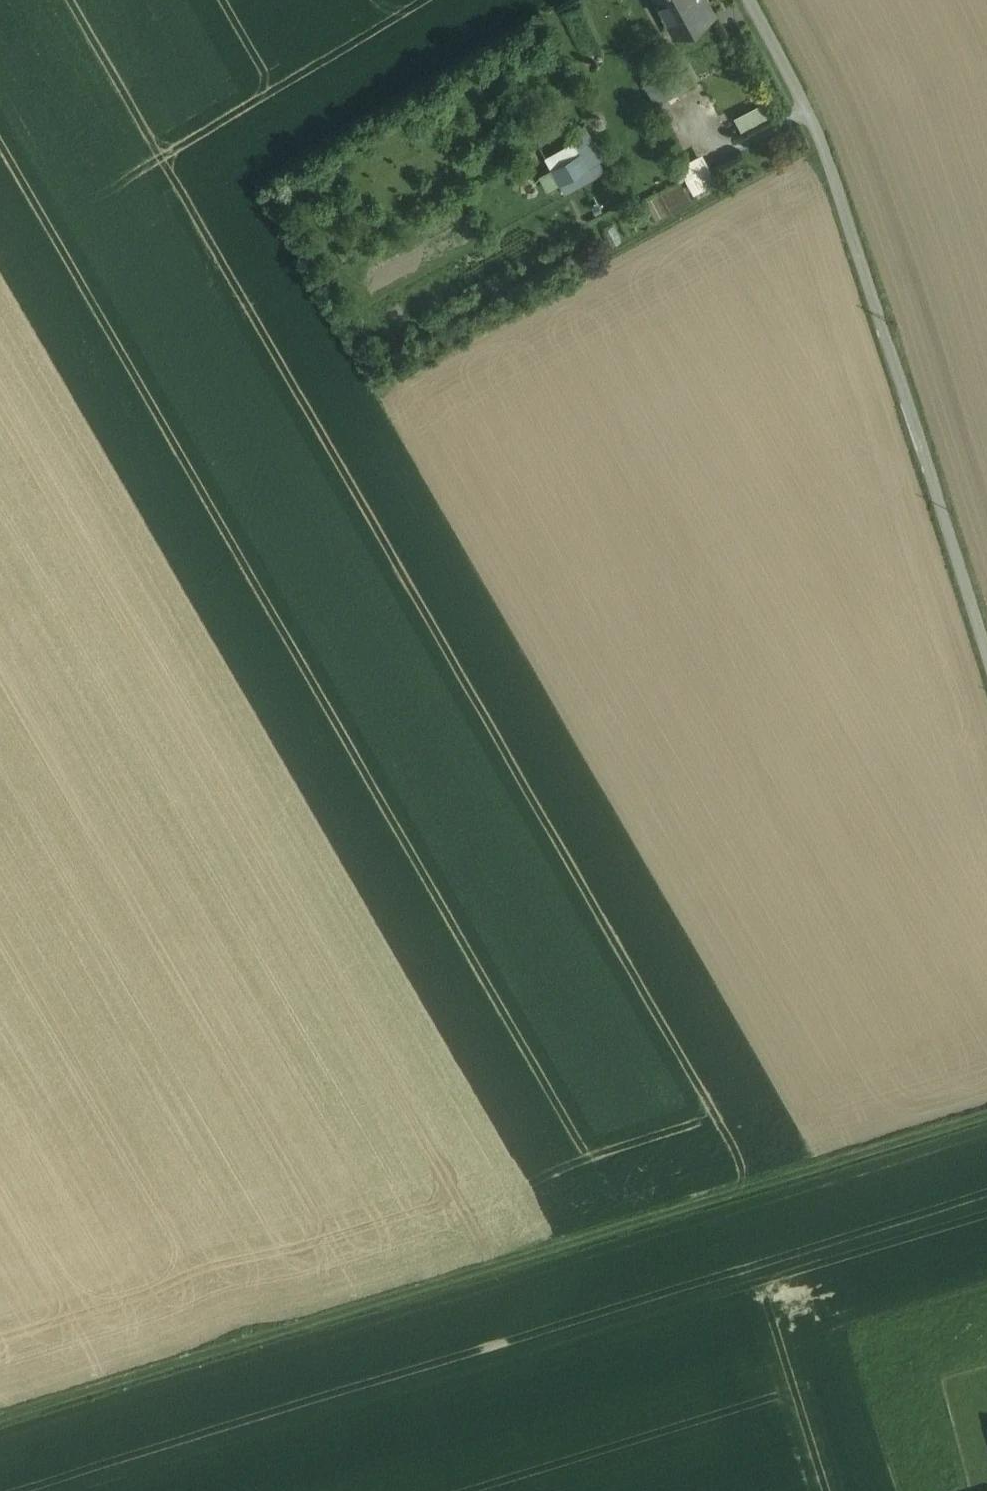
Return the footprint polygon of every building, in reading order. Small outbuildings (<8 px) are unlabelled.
[(679,46),(721,24),(708,0),(653,0),(679,46)] [(674,77),(675,88),(695,87),(695,76),(674,77)] [(770,97),(737,113),(745,128),(777,112),(770,97)] [(594,138),(549,162),(566,194),(611,170),(594,138)] [(704,154),(680,167),(694,195),(719,183),(704,154)]
